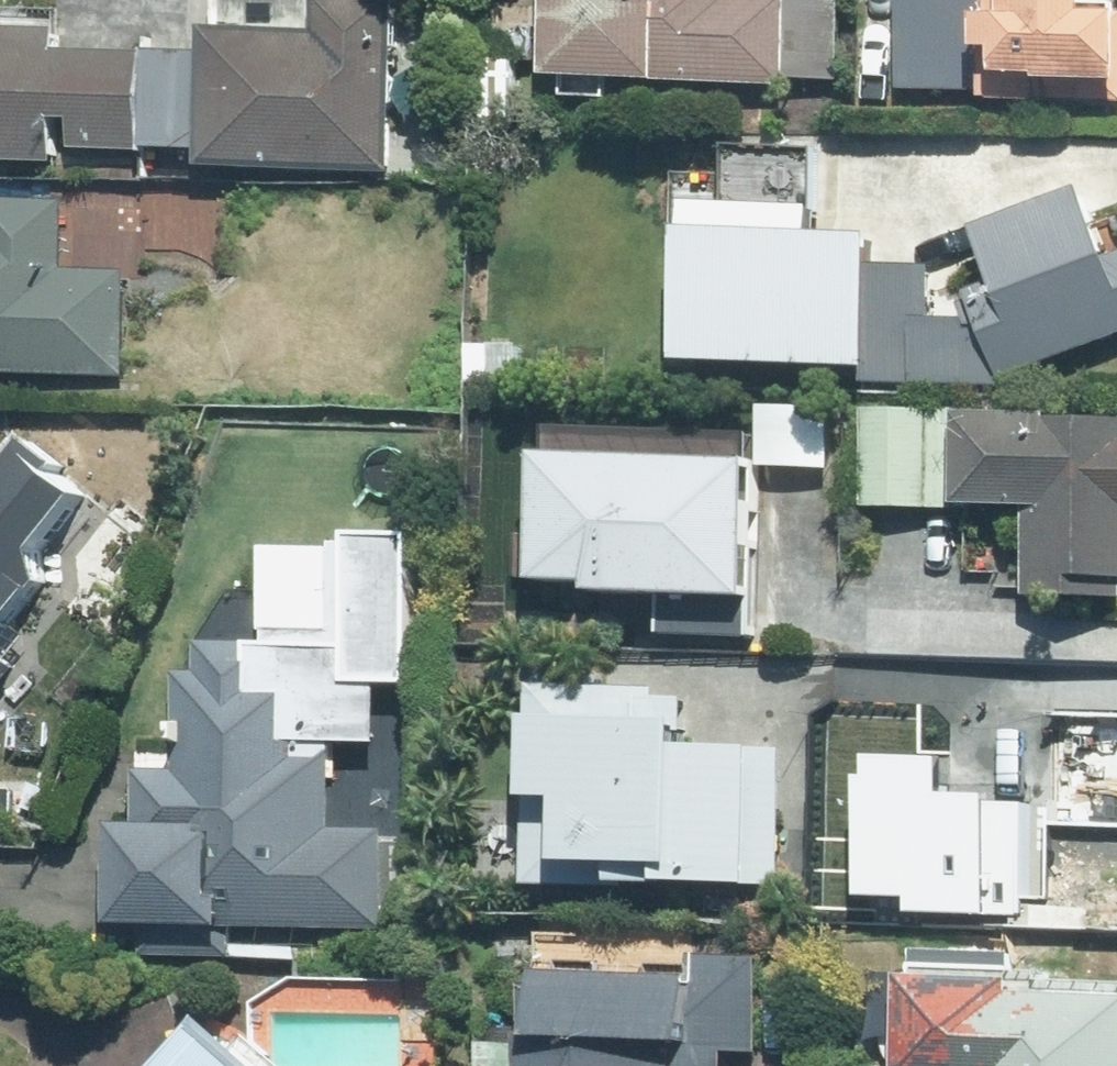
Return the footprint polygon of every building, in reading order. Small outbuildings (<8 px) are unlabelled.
[(396,0),(208,0),(202,167),(390,174),(396,0)] [(551,72),(788,80),(791,0),(554,0),(551,72)] [(974,97),(1116,102),(1116,12),(1115,12),(1116,0),(978,0),(974,97)] [(0,28),(0,164),(55,166),(56,149),(143,152),(147,54),(57,51),(58,30),(0,28)] [(690,273),(665,273),(663,368),(865,373),(865,383),(1002,387),(1004,379),(1116,335),(1116,257),(1112,259),(1083,187),(973,230),(994,284),(970,293),(981,321),(932,319),(933,269),(873,267),(874,233),(820,231),(822,151),(730,147),(728,195),(693,194),(690,273)] [(126,379),(129,276),(64,274),(67,199),(0,197),(0,375),(126,379)] [(834,406),(765,405),(764,469),(833,470),(834,406)] [(866,412),(865,504),(1028,506),(1027,596),(1116,597),(1116,414),(866,412)] [(41,585),(21,569),(81,497),(52,474),(59,465),(29,440),(1,473),(8,479),(0,489),(0,635),(41,585)] [(751,458),(544,456),(542,595),(659,596),(659,635),(749,636),(751,458)] [(115,826),(113,922),(381,926),(382,830),(333,829),(334,746),(376,747),(377,685),(411,686),(413,538),(340,537),(340,549),(266,548),(265,644),(200,643),(199,671),(181,670),(179,758),(141,758),(140,827),(115,826)] [(16,667),(0,654),(0,687),(16,667)] [(689,686),(530,683),(526,884),(771,888),(773,752),(687,750),(689,686)] [(1046,710),(1045,810),(1028,810),(1028,859),(1077,859),(1077,909),(1116,909),(1116,710),(1046,710)] [(977,777),(884,776),(883,864),(976,865),(977,777)] [(755,960),(648,959),(647,976),(526,974),(525,1065),(736,1065),(736,1055),(754,1056),(755,960)] [(998,981),(997,1065),(1116,1065),(1116,982),(998,981)] [(199,1034),(170,1065),(234,1065),(199,1034)]
